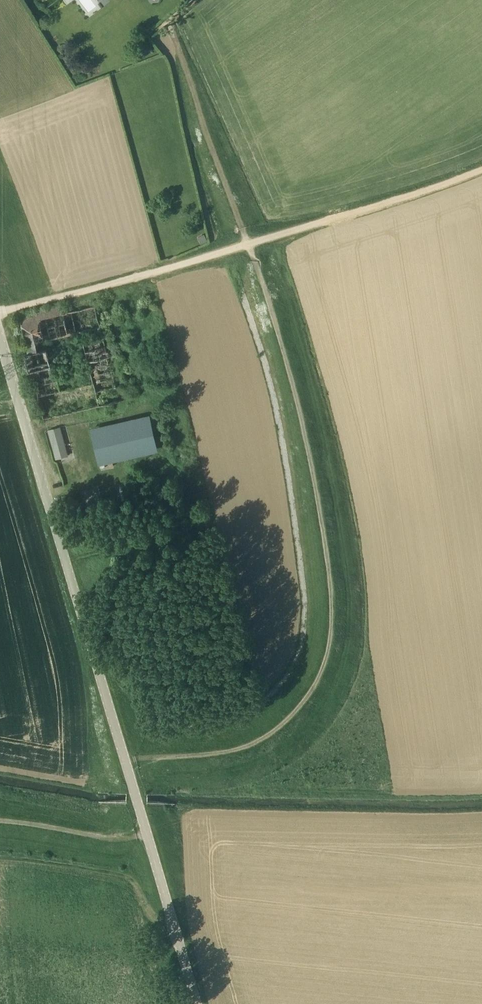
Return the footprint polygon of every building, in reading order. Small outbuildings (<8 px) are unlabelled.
[(41,408),(44,418),(128,400),(120,365),(116,347),(111,325),(102,328),(97,306),(63,313),(61,304),(19,315),(29,354),(25,355),(28,367),(28,368),(29,368),(30,372),(33,382),(35,381),(36,385),(38,396),(41,408)] [(151,414),(91,430),(101,467),(160,451),(151,414)] [(56,458),(67,455),(60,428),(49,431),(56,458)]
